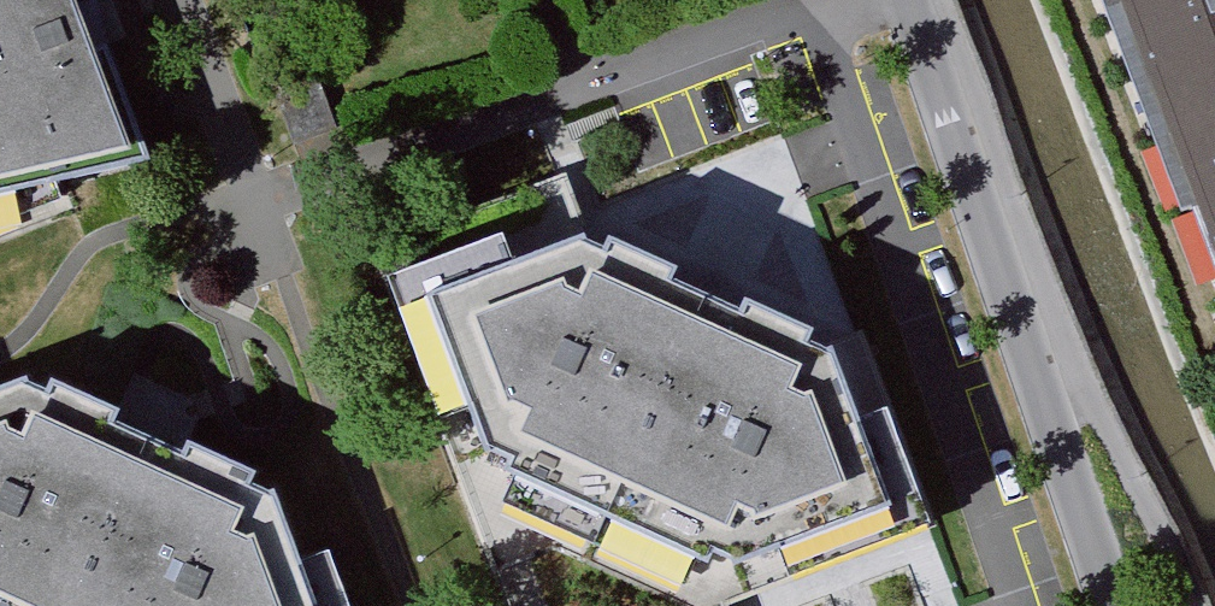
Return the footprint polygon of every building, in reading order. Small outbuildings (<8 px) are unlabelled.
[(141,150),(84,0),(0,0),(0,203),(141,150)] [(1214,201),(1214,0),(1155,0),(1214,201)] [(275,21),(225,40),(256,122),(306,103),(275,21)] [(599,224),(455,283),(505,470),(727,588),(936,522),(870,332),(599,224)] [(0,366),(0,605),(352,605),(288,465),(237,443),(183,420),(125,395),(29,354),(0,366)] [(727,588),(505,470),(554,605),(733,605),(727,588)]
